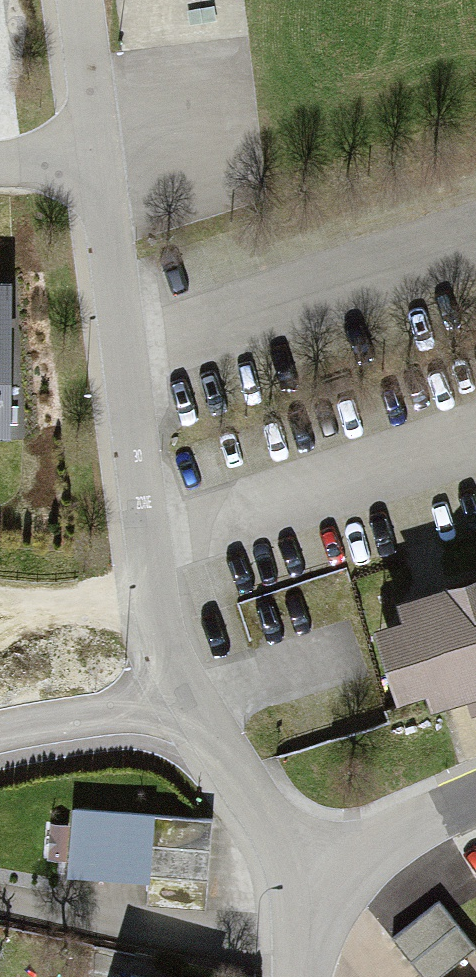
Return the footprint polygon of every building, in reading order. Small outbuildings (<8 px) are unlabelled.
[(9,432),(8,270),(0,270),(0,432),(9,432)] [(419,704),(475,689),(475,592),(395,613),(419,704)] [(208,826),(159,822),(153,902),(201,905),(208,826)] [(475,925),(416,976),(475,976),(475,925)]
